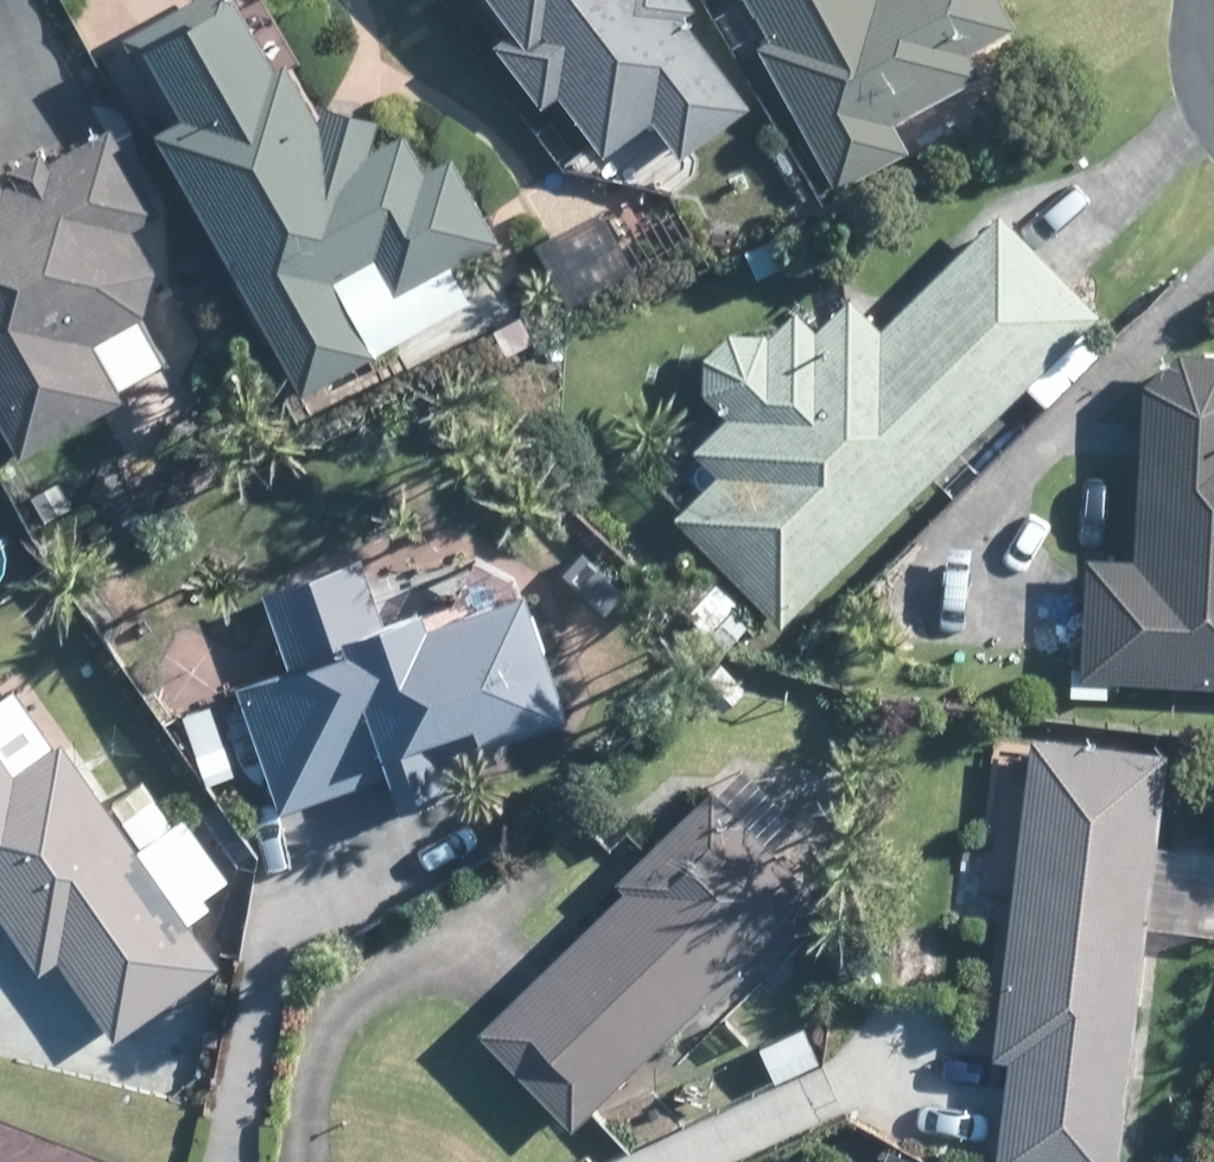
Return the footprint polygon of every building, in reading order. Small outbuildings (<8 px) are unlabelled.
[(242,7),(238,0),(186,0),(120,37),(168,120),(154,129),(302,393),(362,359),(373,352),(366,341),(332,279),(372,255),(394,295),(479,247),(491,240),(496,238),(451,157),(424,172),(402,133),(384,143),(368,140),(376,115),(334,102),(327,100),(320,123),(288,64),(295,61),(262,0),(255,0),(242,7)] [(512,36),(500,42),(539,108),(562,95),(600,158),(656,125),(677,160),(752,116),(684,0),(491,0),(512,36)] [(768,38),(756,43),(760,50),(834,187),(900,151),(906,149),(891,121),(979,73),(967,52),(1008,30),(1012,27),(998,0),(747,0),(768,38)] [(38,151),(11,166),(18,179),(2,189),(0,185),(0,426),(17,456),(102,407),(118,398),(115,393),(87,343),(141,313),(151,273),(125,226),(156,209),(110,128),(46,163),(38,151)] [(1044,407),(1102,350),(1081,328),(1095,314),(1079,298),(996,214),(880,330),(850,298),(811,334),(798,319),(791,312),(766,338),(764,335),(728,334),(703,360),(702,395),(724,416),(691,449),(715,474),(682,507),(672,517),(761,609),(778,626),(929,476),(1024,385),(1044,407)] [(606,277),(603,272),(579,226),(548,241),(538,246),(566,298),(606,277)] [(498,363),(536,343),(520,311),(515,314),(481,331),(485,338),(498,363)] [(165,357),(192,344),(180,319),(151,332),(165,357)] [(115,379),(134,378),(144,364),(143,346),(129,335),(111,337),(99,351),(102,368),(115,379)] [(1176,353),(1142,384),(1140,422),(1139,457),(1133,557),(1084,555),(1083,578),(1079,648),(1077,678),(1173,683),(1187,683),(1213,684),(1213,355),(1176,353)] [(664,465),(671,481),(686,484),(697,470),(691,456),(676,452),(664,465)] [(559,710),(520,597),(517,592),(424,624),(419,608),(381,621),(359,559),(291,582),(265,593),(269,605),(281,638),(290,667),(273,673),(236,685),(279,809),(386,770),(398,808),(473,781),(493,774),(480,739),(559,710)] [(724,647),(746,622),(708,590),(687,614),(724,647)] [(700,683),(722,708),(742,689),(720,664),(700,683)] [(205,783),(230,775),(209,707),(184,716),(205,783)] [(1044,738),(1030,736),(1008,920),(1002,991),(993,1059),(1007,1059),(997,1150),(996,1161),(1118,1161),(1128,1079),(1154,842),(1163,765),(1165,751),(1044,738)] [(0,758),(0,916),(39,971),(56,959),(112,1039),(219,966),(61,740),(11,774),(0,758)] [(701,999),(706,1006),(739,974),(734,968),(812,889),(710,787),(630,866),(615,882),(619,885),(623,891),(567,946),(559,954),(547,967),(480,1034),(572,1127),(591,1110),(648,1053),(701,999)] [(213,897),(228,885),(194,841),(168,860),(189,888),(200,879),(213,897)] [(775,1080),(818,1063),(803,1026),(760,1042),(775,1080)]
